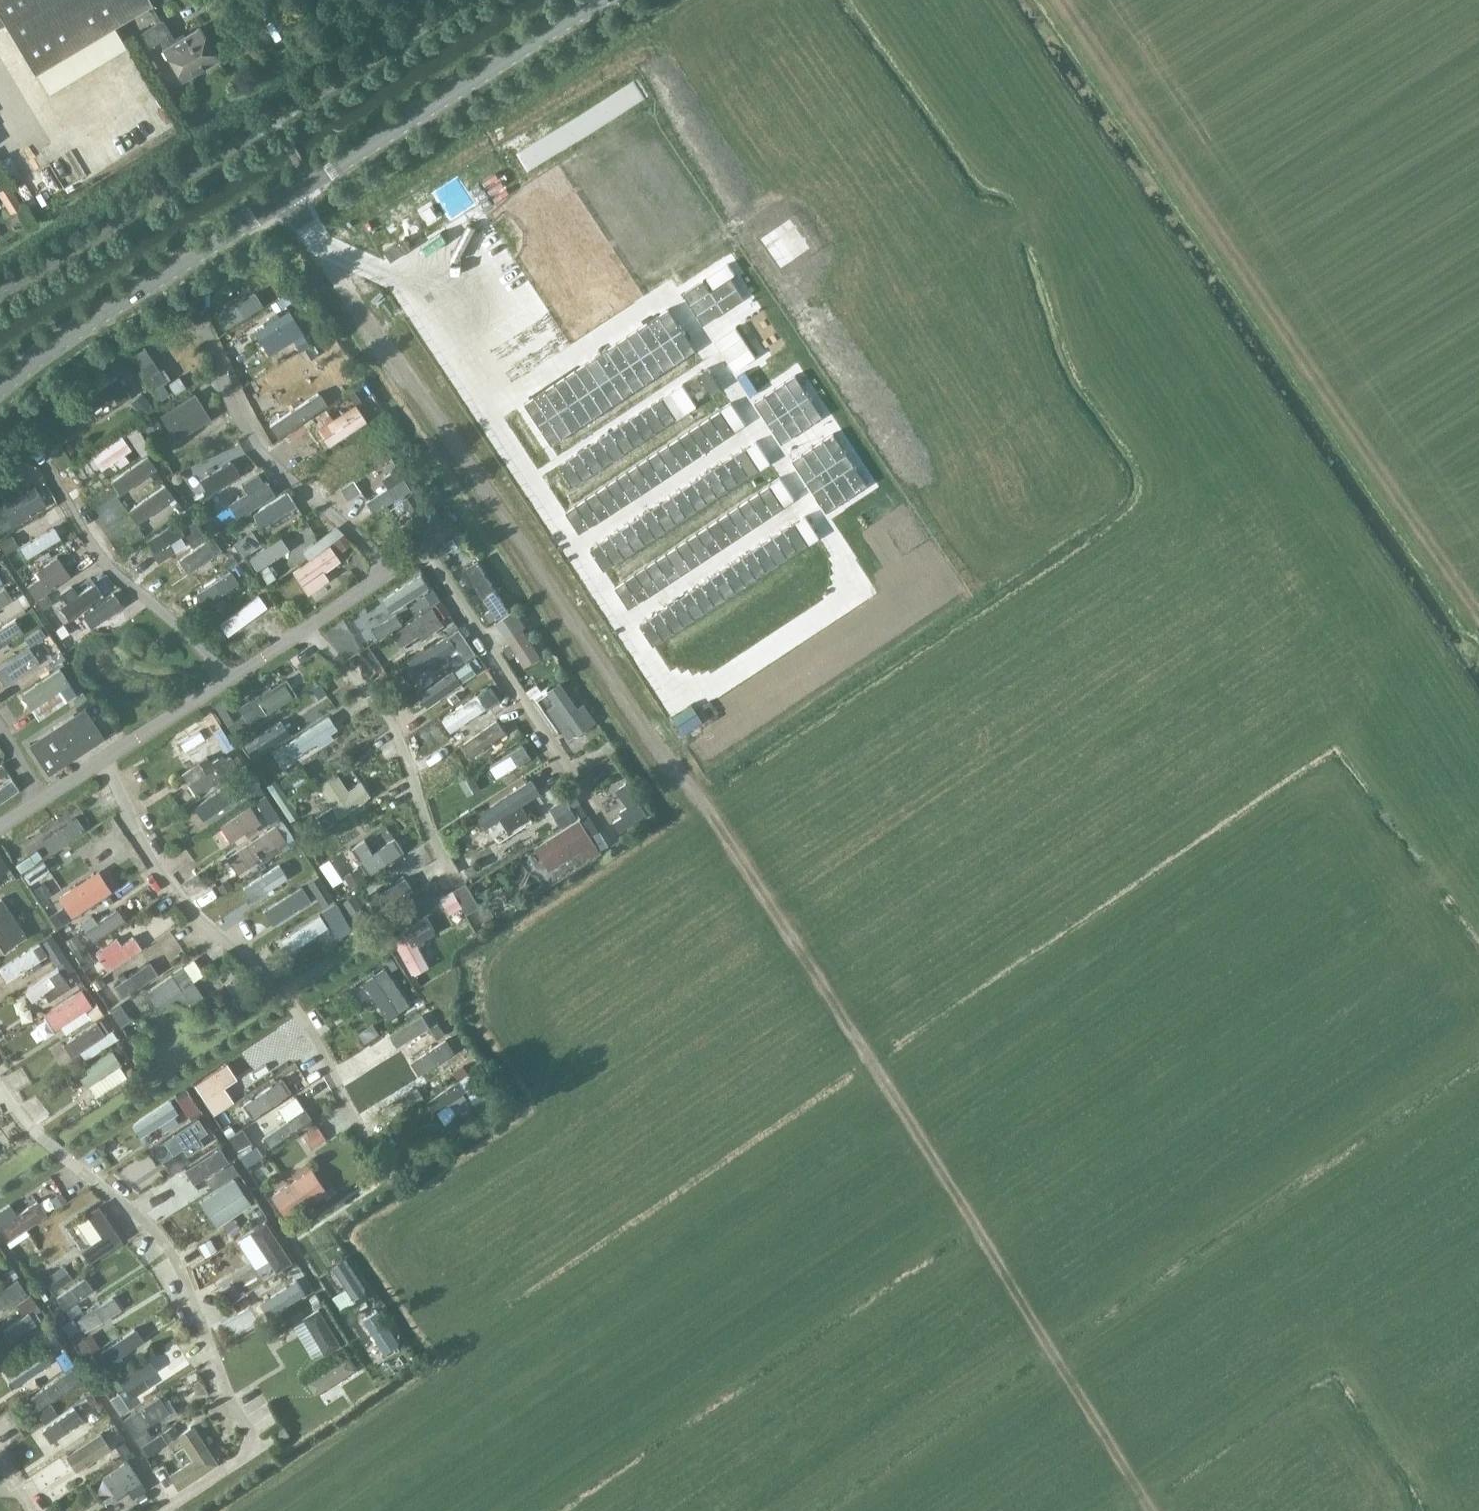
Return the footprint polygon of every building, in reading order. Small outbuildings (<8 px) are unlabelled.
[(34,72),(35,71),(48,92),(125,46),(113,25),(152,2),(151,0),(0,0),(0,16),(34,72)] [(182,78),(217,57),(198,27),(175,41),(162,19),(140,32),(148,46),(159,40),(182,78)] [(144,114),(143,123),(161,126),(163,116),(144,114)] [(78,150),(85,168),(95,164),(87,146),(78,150)] [(20,205),(8,185),(0,189),(0,195),(10,211),(20,205)] [(263,264),(235,283),(243,295),(271,275),(263,264)] [(260,344),(297,326),(289,310),(252,327),(260,344)] [(150,348),(137,354),(151,388),(165,383),(150,348)] [(196,391),(162,409),(176,436),(210,419),(196,391)] [(358,401),(315,416),(323,439),(366,424),(358,401)] [(88,451),(101,470),(130,451),(117,432),(88,451)] [(189,501),(239,473),(223,446),(174,474),(189,501)] [(322,462),(327,474),(358,459),(352,447),(322,462)] [(110,478),(124,497),(159,472),(145,453),(110,478)] [(373,465),(354,476),(360,488),(380,477),(373,465)] [(166,484),(128,504),(136,520),(155,510),(158,515),(177,505),(166,484)] [(46,505),(37,485),(0,501),(0,504),(7,521),(46,505)] [(287,488),(251,510),(259,523),(295,501),(287,488)] [(231,496),(234,510),(253,506),(250,492),(231,496)] [(206,501),(200,513),(214,519),(219,507),(206,501)] [(171,549),(187,541),(172,512),(142,527),(153,548),(167,541),(171,549)] [(206,537),(195,520),(188,524),(192,531),(184,536),(191,547),(206,537)] [(310,555),(290,567),(302,585),(357,552),(339,523),(304,545),(310,555)] [(281,534),(247,555),(255,568),(289,547),(281,534)] [(218,535),(184,553),(191,566),(224,548),(218,535)] [(447,541),(452,550),(463,543),(458,535),(447,541)] [(35,566),(39,573),(26,581),(32,592),(67,571),(57,553),(35,566)] [(89,574),(59,591),(69,608),(99,591),(89,574)] [(415,577),(378,594),(385,611),(423,595),(415,577)] [(198,601),(223,591),(218,579),(193,589),(198,601)] [(83,609),(90,621),(121,605),(114,593),(83,609)] [(52,597),(40,605),(52,621),(63,612),(52,597)] [(406,644),(446,622),(437,607),(397,630),(406,644)] [(65,640),(90,625),(80,608),(55,623),(65,640)] [(495,620),(524,663),(539,652),(511,610),(495,620)] [(242,618),(230,624),(235,636),(248,629),(242,618)] [(40,628),(26,638),(30,644),(44,635),(40,628)] [(483,647),(476,651),(487,668),(494,664),(483,647)] [(60,685),(68,680),(59,666),(21,691),(38,717),(68,697),(60,685)] [(573,757),(606,736),(584,700),(576,705),(560,680),(545,690),(538,679),(527,686),(573,757)] [(467,750),(504,740),(490,692),(454,702),(467,750)] [(251,717),(263,704),(251,693),(239,706),(251,717)] [(48,773),(104,737),(84,707),(28,743),(48,773)] [(502,723),(513,740),(526,731),(515,714),(502,723)] [(290,753),(338,733),(331,716),(283,736),(290,753)] [(280,717),(242,741),(250,755),(288,731),(280,717)] [(194,719),(165,738),(173,750),(191,739),(199,752),(200,753),(211,746),(194,719)] [(459,731),(448,734),(454,751),(464,747),(459,731)] [(196,777),(203,766),(191,760),(185,771),(196,777)] [(166,784),(177,797),(191,786),(180,772),(166,784)] [(318,784),(332,806),(316,817),(323,827),(339,816),(371,795),(361,780),(347,790),(336,772),(318,784)] [(480,811),(489,825),(499,818),(507,830),(527,816),(520,806),(542,792),(532,776),(480,811)] [(266,785),(289,820),(299,814),(276,779),(266,785)] [(613,816),(620,828),(646,812),(626,780),(615,787),(628,806),(613,816)] [(195,801),(204,816),(234,797),(225,783),(195,801)] [(252,804),(218,820),(227,837),(260,821),(252,804)] [(572,805),(554,814),(559,823),(577,814),(572,805)] [(40,837),(49,850),(84,827),(75,814),(40,837)] [(549,871),(596,845),(581,818),(534,844),(549,871)] [(224,854),(235,871),(286,839),(275,822),(224,854)] [(402,854),(395,837),(370,848),(365,836),(353,841),(366,870),(402,854)] [(19,868),(40,855),(36,848),(14,860),(19,868)] [(51,851),(37,860),(45,872),(59,863),(51,851)] [(268,880),(292,865),(285,853),(261,868),(268,880)] [(70,914),(110,886),(96,865),(56,893),(70,914)] [(195,871),(180,879),(186,892),(202,884),(195,871)] [(292,907),(317,890),(308,879),(284,896),(292,907)] [(467,914),(480,906),(466,882),(453,890),(463,906),(467,914)] [(250,906),(260,891),(251,885),(241,899),(250,906)] [(353,916),(382,901),(375,888),(358,897),(355,891),(343,898),(353,916)] [(450,914),(463,906),(453,890),(440,897),(450,914)] [(3,944),(24,930),(0,893),(0,940),(3,944)] [(319,910),(280,936),(289,949),(330,922),(337,934),(351,925),(333,899),(319,909),(319,910)] [(80,915),(88,934),(123,919),(115,900),(80,915)] [(429,964),(418,939),(434,931),(427,915),(392,932),(411,972),(429,964)] [(89,949),(101,969),(141,946),(133,932),(118,940),(115,934),(89,949)] [(46,952),(38,939),(0,964),(0,972),(5,979),(46,952)] [(66,958),(21,987),(28,999),(44,989),(49,998),(79,979),(66,958)] [(133,981),(139,967),(123,961),(118,975),(133,981)] [(144,992),(156,1009),(183,991),(191,1003),(202,996),(182,965),(170,973),(171,974),(144,992)] [(364,981),(389,1019),(410,1004),(386,967),(364,981)] [(44,1039),(96,1008),(84,986),(31,1017),(44,1039)] [(130,1020),(119,1002),(109,1009),(120,1026),(130,1020)] [(117,1037),(111,1024),(102,1028),(98,1020),(61,1038),(71,1059),(117,1037)] [(385,1046),(407,1034),(401,1023),(379,1036),(385,1046)] [(374,1024),(360,1033),(365,1041),(379,1033),(374,1024)] [(437,1041),(406,1061),(414,1074),(446,1055),(437,1041)] [(78,1065),(92,1092),(125,1075),(111,1048),(78,1065)] [(211,1111),(233,1098),(223,1082),(235,1075),(226,1059),(192,1079),(211,1111)] [(441,1121),(483,1095),(468,1071),(430,1095),(436,1104),(432,1106),(441,1121)] [(249,1111),(288,1092),(281,1078),(242,1097),(249,1111)] [(328,1087),(312,1091),(315,1105),(331,1101),(328,1087)] [(294,1092),(275,1104),(284,1118),(261,1133),(267,1142),(296,1122),(290,1114),(303,1105),(294,1092)] [(170,1153),(198,1136),(194,1129),(206,1123),(201,1113),(160,1136),(170,1153)] [(302,1134),(311,1148),(325,1138),(316,1124),(302,1134)] [(249,1136),(235,1144),(245,1162),(259,1154),(249,1136)] [(220,1144),(182,1166),(190,1180),(228,1158),(220,1144)] [(310,1164),(268,1191),(283,1214),(325,1187),(310,1164)] [(197,1200),(215,1224),(249,1199),(231,1174),(197,1200)] [(15,1210),(7,1200),(0,1205),(0,1223),(7,1234),(45,1208),(36,1195),(15,1210)] [(89,1262),(121,1239),(98,1204),(85,1212),(101,1235),(80,1250),(89,1262)] [(273,1265),(285,1259),(264,1219),(239,1233),(257,1268),(271,1261),(273,1265)] [(10,1233),(11,1245),(27,1243),(26,1231),(10,1233)] [(209,1235),(196,1240),(200,1253),(213,1248),(209,1235)] [(61,1306),(90,1286),(82,1274),(53,1295),(61,1306)] [(265,1311),(304,1294),(297,1278),(258,1296),(265,1311)] [(0,1287),(0,1307),(12,1302),(9,1295),(23,1289),(19,1279),(0,1287)] [(347,1285),(329,1292),(334,1306),(352,1299),(347,1285)] [(29,1292),(15,1300),(23,1313),(37,1305),(29,1292)] [(82,1331),(119,1310),(111,1295),(74,1316),(82,1331)] [(316,1303),(302,1311),(325,1351),(340,1342),(316,1303)] [(0,1325),(0,1327),(6,1339),(30,1328),(24,1314),(0,1325)] [(358,1340),(384,1327),(378,1315),(352,1329),(358,1340)] [(101,1371),(146,1342),(134,1324),(89,1352),(101,1371)] [(46,1343),(8,1366),(15,1377),(52,1354),(46,1343)] [(352,1353),(306,1376),(317,1397),(362,1374),(352,1353)] [(121,1385),(126,1395),(145,1385),(140,1375),(154,1368),(147,1355),(105,1377),(111,1390),(121,1385)] [(27,1409),(79,1379),(72,1366),(20,1397),(27,1409)] [(123,1415),(133,1430),(171,1407),(161,1391),(123,1415)] [(72,1405),(41,1425),(54,1445),(85,1425),(72,1405)] [(191,1422),(175,1434),(191,1455),(167,1472),(178,1487),(218,1459),(191,1422)] [(61,1450),(70,1469),(111,1449),(103,1431),(61,1450)] [(126,1459),(89,1482),(105,1507),(142,1484),(126,1459)]
